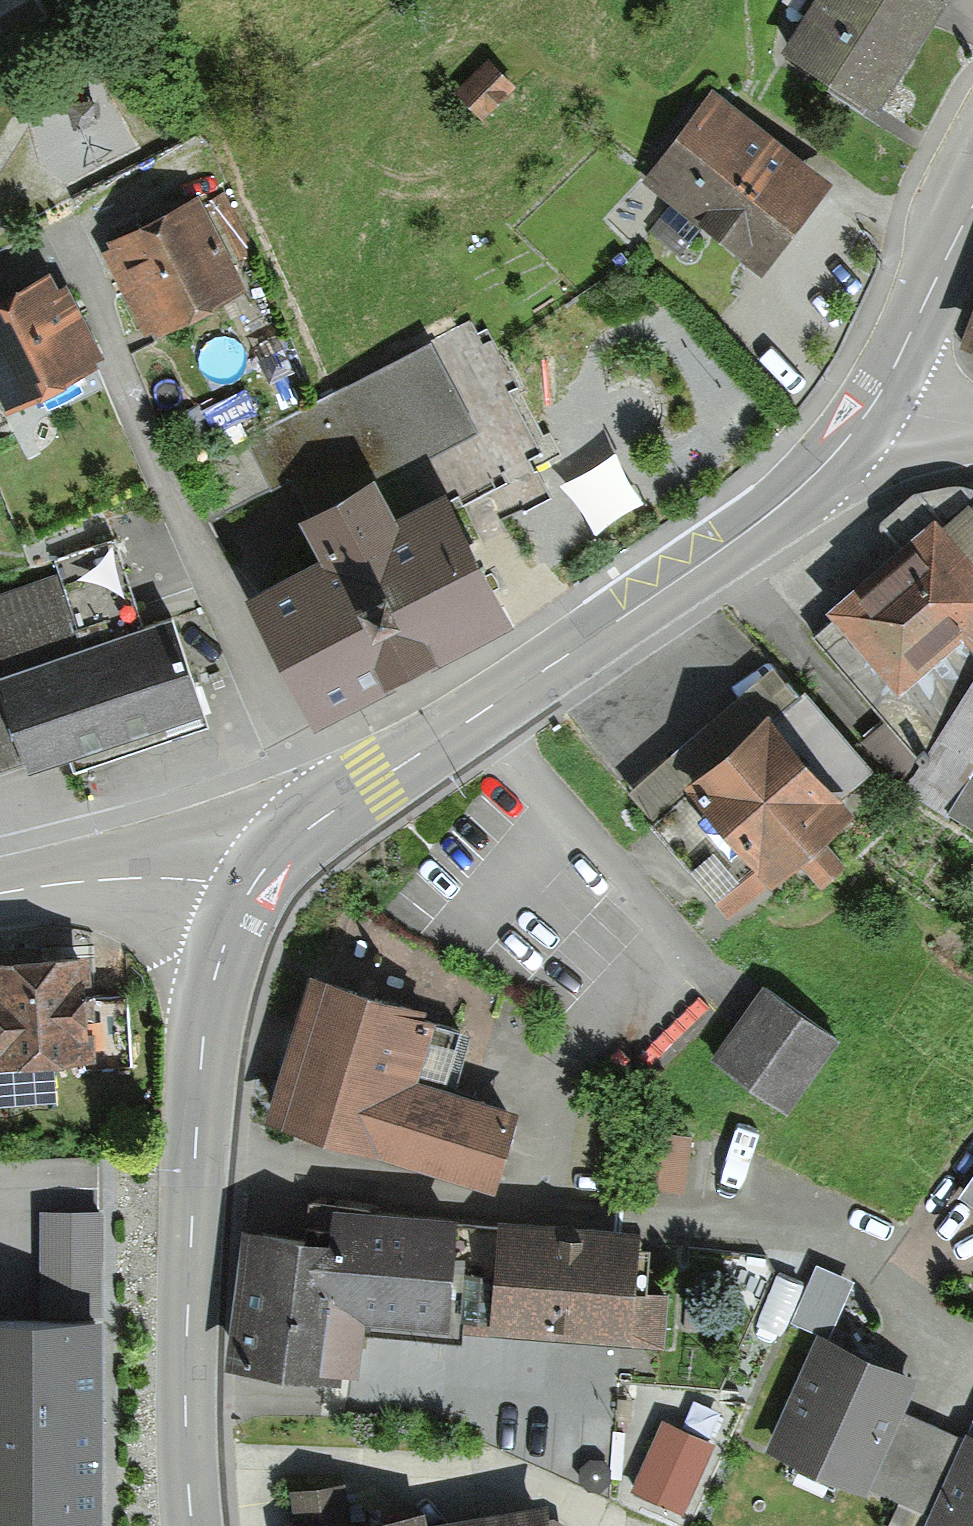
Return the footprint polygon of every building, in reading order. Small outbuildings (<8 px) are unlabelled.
[(849,107),(920,7),(910,0),(816,0),(776,55),(849,107)] [(451,102),(466,116),(493,89),(477,74),(451,102)] [(650,182),(741,261),(799,195),(708,116),(650,182)] [(97,248),(141,339),(244,290),(200,199),(97,248)] [(100,372),(96,364),(106,359),(67,285),(61,288),(56,273),(0,302),(0,410),(5,420),(100,372)] [(965,346),(972,349),(972,325),(965,346)] [(429,340),(248,434),(294,522),(475,428),(429,340)] [(323,564),(245,603),(312,732),(510,631),(445,501),(396,526),(377,488),(303,525),(323,564)] [(940,531),(972,568),(972,509),(969,507),(940,531)] [(899,698),(968,636),(972,641),(972,568),(940,531),(934,524),(825,614),(833,623),(899,698)] [(0,599),(0,769),(21,762),(26,773),(71,757),(75,769),(205,723),(168,619),(142,628),(133,605),(111,540),(55,560),(61,578),(0,599)] [(833,623),(816,637),(924,765),(972,682),(972,641),(968,636),(899,698),(833,623)] [(632,795),(656,822),(686,796),(682,792),(766,720),(792,697),(771,673),(632,795)] [(924,765),(908,793),(972,833),(972,682),(924,765)] [(792,697),(766,720),(837,802),(871,773),(802,692),(792,697)] [(766,720),(682,792),(686,796),(656,822),(650,827),(730,921),(766,891),(771,896),(802,871),(817,889),(842,868),(825,848),(853,824),(837,802),(766,720)] [(54,1103),(52,1070),(95,1068),(90,960),(0,964),(0,1106),(54,1103)] [(429,1016),(311,980),(267,1123),(496,1193),(520,1114),(417,1082),(434,1027),(426,1025),(429,1016)] [(778,1099),(823,1041),(763,994),(717,1052),(778,1099)] [(957,1197),(972,1208),(972,1174),(957,1197)] [(103,1213),(38,1213),(38,1318),(103,1318),(103,1213)] [(361,1321),(442,1329),(452,1229),(338,1217),(335,1251),(245,1242),(232,1371),(338,1382),(338,1375),(356,1377),(361,1321)] [(473,1229),(465,1335),(663,1349),(667,1300),(648,1299),(651,1255),(636,1254),(638,1232),(500,1222),(499,1231),(473,1229)] [(855,1282),(817,1265),(792,1322),(830,1339),(855,1282)] [(101,1326),(0,1326),(0,1525),(101,1525),(101,1326)] [(904,1413),(919,1382),(815,1336),(762,1453),(865,1499),(870,1487),(904,1413)] [(930,1515),(965,1441),(904,1413),(870,1487),(930,1515)] [(661,1421),(627,1493),(680,1517),(713,1445),(661,1421)] [(967,1436),(965,1441),(930,1515),(925,1525),(972,1525),(972,1439),(967,1436)] [(341,1489),(291,1498),(296,1525),(347,1525),(341,1489)] [(545,1513),(468,1525),(547,1525),(545,1513)]
